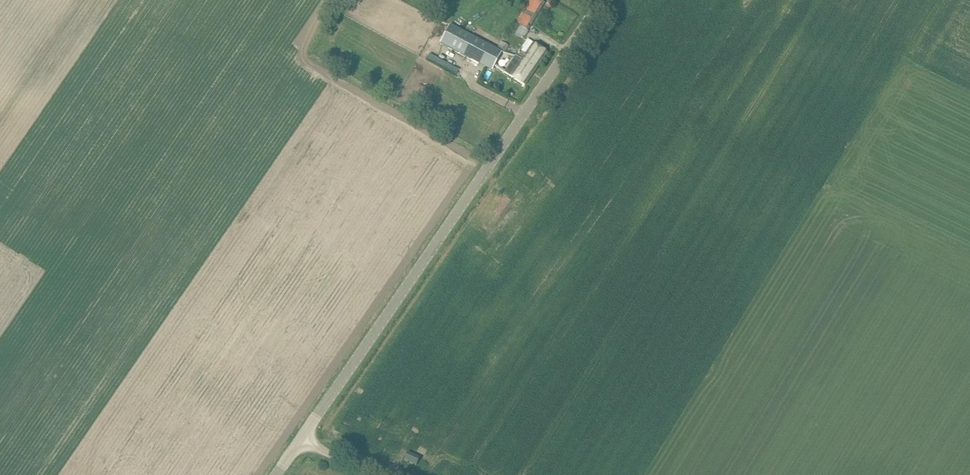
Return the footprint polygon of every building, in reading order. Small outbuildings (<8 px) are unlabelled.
[(539,0),(530,0),(515,24),(519,26),(517,29),(520,30),(517,35),(523,39),(527,31),(544,3),(539,0)] [(439,43),(491,71),(502,51),(498,49),(499,48),(473,35),(451,23),(439,43)] [(505,53),(509,46),(501,42),(502,40),(481,29),(479,31),(476,29),(473,35),(499,48),(498,49),(502,51),(505,53)] [(524,86),(547,53),(533,44),(525,55),(521,52),(517,57),(515,56),(504,72),(524,86)] [(429,54),(427,59),(456,75),(459,70),(429,54)] [(416,466),(420,459),(407,453),(404,460),(416,466)]
